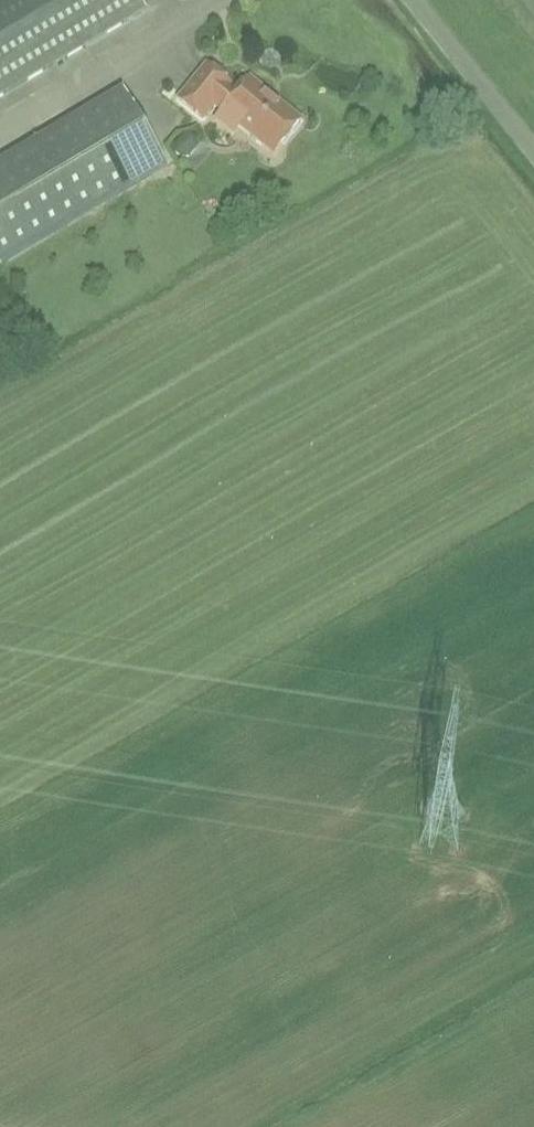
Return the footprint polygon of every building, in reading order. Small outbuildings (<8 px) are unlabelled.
[(145,11),(139,0),(0,0),(0,97),(145,11)] [(301,120),(278,102),(275,105),(267,99),(268,97),(248,81),(238,93),(229,86),(231,84),(207,65),(179,100),(203,119),(214,104),(230,117),(233,113),(242,121),(239,125),(274,153),(301,120)] [(167,167),(123,91),(0,164),(0,265),(167,167)] [(184,134),(175,145),(176,153),(182,158),(190,157),(198,146),(198,138),(192,133),(184,134)]
